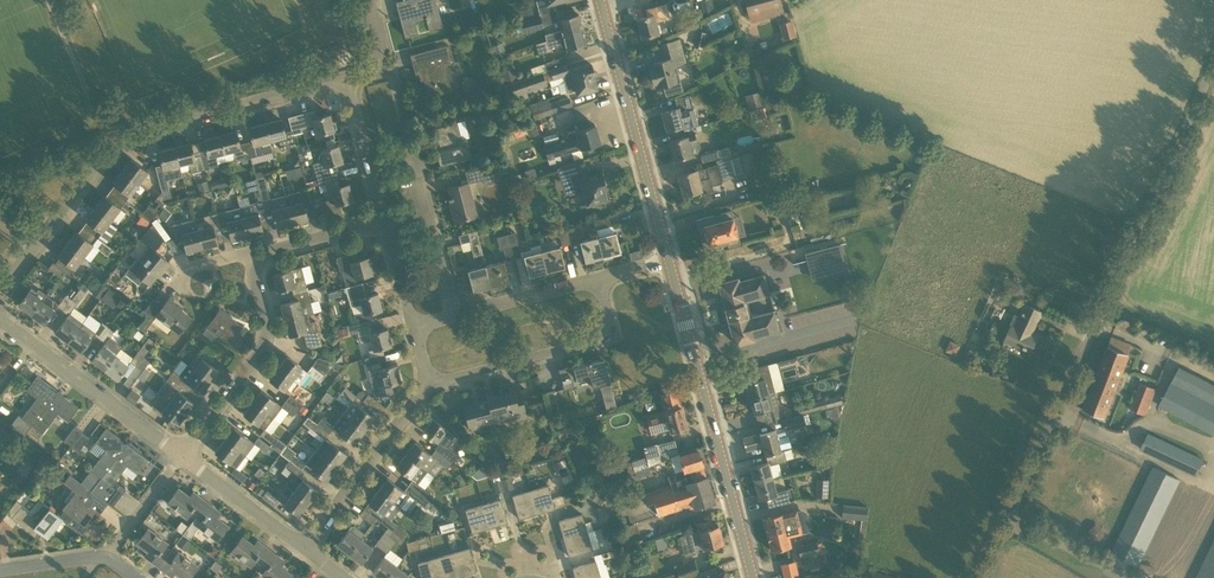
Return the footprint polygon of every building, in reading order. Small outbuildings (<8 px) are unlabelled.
[(435,0),(405,0),(397,2),(406,37),(415,34),(412,21),(426,17),(430,30),(442,27),(435,0)] [(780,0),(745,0),(748,13),(749,13),(751,21),(783,13),(780,0)] [(642,37),(659,33),(666,31),(663,20),(669,18),(665,4),(652,7),(653,15),(637,19),(642,37)] [(711,4),(702,7),(704,15),(713,13),(711,4)] [(571,37),(570,32),(583,29),(581,22),(582,20),(581,18),(579,17),(579,14),(559,19),(561,30),(545,34),(547,40),(563,36),(564,39),(571,37)] [(523,32),(543,26),(541,17),(521,22),(523,32)] [(784,38),(796,34),(791,19),(779,22),(784,38)] [(587,44),(583,29),(570,32),(571,37),(564,39),(563,36),(547,40),(536,44),(539,54),(553,50),(552,47),(565,44),(567,49),(587,44)] [(706,33),(698,31),(694,47),(702,49),(706,33)] [(677,80),(673,66),(686,62),(680,39),(662,43),(663,45),(658,48),(666,57),(666,59),(649,64),(654,83),(656,82),(657,86),(664,84),(667,94),(683,89),(680,79),(677,80)] [(452,91),(445,66),(455,64),(450,44),(411,55),(416,74),(422,73),(430,101),(431,101),(429,96),(452,91)] [(547,70),(567,64),(564,56),(547,62),(545,63),(547,70)] [(547,70),(533,75),(515,81),(515,82),(508,84),(504,85),(509,98),(548,85),(546,81),(563,76),(565,82),(567,82),(570,91),(577,90),(578,93),(597,88),(593,75),(595,74),(592,65),(569,71),(567,64),(547,70)] [(513,68),(503,71),(507,82),(516,79),(513,68)] [(745,94),(748,108),(763,104),(760,91),(745,94)] [(694,108),(693,108),(690,95),(676,98),(678,108),(662,112),(664,121),(663,121),(665,128),(666,128),(667,130),(684,126),(683,126),(691,124),(690,122),(697,120),(694,108)] [(572,106),(568,97),(551,103),(549,98),(530,105),(535,119),(572,106)] [(762,118),(770,116),(766,106),(759,108),(762,118)] [(316,118),(314,110),(288,117),(292,130),(293,134),(303,131),(302,128),(314,125),(317,135),(335,130),(331,114),(316,118)] [(285,132),(281,119),(265,123),(270,141),(278,138),(281,149),(296,145),(293,134),(292,130),(285,132)] [(535,121),(526,124),(528,132),(538,128),(535,121)] [(462,139),(457,122),(444,125),(444,126),(435,128),(441,149),(436,150),(440,165),(472,157),(467,138),(462,139)] [(250,157),(264,154),(273,151),(270,141),(265,123),(249,127),(253,141),(246,142),(250,157)] [(581,148),(601,143),(595,124),(569,132),(567,134),(569,140),(557,144),(556,141),(544,144),(549,161),(551,160),(552,162),(561,160),(559,154),(581,148)] [(220,135),(225,153),(233,150),(236,161),(241,160),(247,158),(250,157),(246,142),(239,144),(236,131),(220,135)] [(219,166),(218,163),(227,161),(225,153),(220,135),(204,139),(208,152),(201,154),(205,169),(209,168),(213,167),(219,166)] [(697,142),(695,135),(687,137),(670,141),(674,160),(692,155),(698,153),(701,148),(699,143),(697,142)] [(194,156),(191,143),(175,147),(180,164),(182,171),(190,169),(191,173),(205,169),(201,154),(194,156)] [(305,156),(304,152),(310,151),(310,145),(298,147),(299,157),(305,156)] [(331,171),(329,165),(343,161),(339,145),(321,150),(321,151),(320,151),(318,161),(313,162),(317,179),(319,183),(325,182),(338,178),(336,170),(331,171)] [(162,192),(170,190),(167,179),(174,177),(173,173),(182,171),(180,164),(175,147),(159,151),(163,164),(156,166),(162,192)] [(703,162),(720,157),(718,149),(701,154),(703,162)] [(751,170),(747,153),(740,154),(716,160),(717,164),(706,167),(706,168),(696,170),(678,175),(684,195),(701,190),(701,188),(711,185),(723,182),(722,180),(745,174),(749,170),(751,170)] [(139,183),(148,171),(132,158),(122,171),(139,183)] [(298,158),(292,160),(293,167),(300,165),(298,158)] [(578,179),(573,163),(558,168),(561,179),(564,189),(565,194),(583,189),(587,204),(610,197),(603,172),(578,179)] [(288,179),(303,175),(300,166),(286,170),(288,179)] [(483,175),(481,167),(468,171),(471,183),(483,179),(485,185),(498,181),(495,172),(483,175)] [(263,170),(255,172),(256,178),(264,176),(263,170)] [(125,202),(139,183),(122,171),(113,183),(117,186),(113,192),(111,190),(110,191),(113,192),(125,202)] [(520,173),(513,176),(515,182),(522,180),(520,173)] [(271,199),(264,176),(256,178),(259,188),(261,196),(262,201),(266,215),(273,213),(277,228),(293,224),(285,195),(271,199)] [(783,176),(775,178),(777,186),(785,184),(783,176)] [(340,186),(338,178),(325,182),(327,189),(331,188),(333,198),(321,201),(325,215),(341,211),(339,204),(353,200),(349,184),(340,186)] [(207,181),(198,184),(200,192),(209,189),(207,181)] [(213,181),(210,182),(212,190),(218,188),(216,183),(213,181)] [(477,216),(468,183),(449,188),(451,197),(449,198),(449,200),(452,199),(457,220),(455,221),(477,216)] [(233,185),(226,187),(228,194),(235,193),(233,185)] [(293,224),(308,220),(305,205),(312,203),(308,189),(285,195),(293,224)] [(170,191),(163,192),(165,200),(172,198),(170,191)] [(125,202),(113,192),(108,198),(104,195),(95,207),(111,220),(122,206),(125,202)] [(162,207),(166,203),(165,200),(163,192),(162,192),(155,201),(162,207)] [(248,236),(263,232),(259,217),(266,215),(262,201),(240,207),(248,236)] [(150,203),(147,207),(155,213),(158,209),(150,203)] [(98,238),(111,220),(95,207),(85,219),(90,223),(85,228),(83,227),(85,229),(113,249),(98,238)] [(163,207),(158,215),(165,221),(171,213),(163,207)] [(248,236),(240,207),(217,213),(221,227),(228,225),(232,240),(248,236)] [(702,239),(705,252),(723,247),(722,245),(728,244),(729,245),(740,242),(732,211),(720,214),(721,215),(715,216),(715,215),(697,220),(700,233),(703,233),(704,233),(706,233),(707,237),(705,237),(705,238),(702,239)] [(203,248),(218,244),(214,229),(221,227),(217,213),(204,216),(205,221),(197,224),(196,224),(197,229),(203,248)] [(142,214),(136,222),(144,228),(150,220),(142,214)] [(611,225),(609,217),(594,221),(598,236),(603,257),(621,252),(616,232),(615,232),(613,225),(611,225)] [(187,252),(203,248),(197,229),(196,224),(197,224),(195,219),(184,222),(172,225),(175,239),(183,237),(187,252)] [(136,224),(130,232),(138,237),(144,229),(136,224)] [(148,226),(139,238),(153,249),(163,237),(148,226)] [(570,244),(578,242),(574,227),(566,229),(570,244)] [(113,249),(85,229),(81,234),(77,231),(67,243),(84,256),(93,244),(108,255),(113,249)] [(563,246),(570,244),(566,229),(559,231),(563,246)] [(486,265),(477,230),(459,235),(461,243),(470,241),(472,248),(477,268),(468,270),(473,291),(491,286),(486,265)] [(514,259),(522,257),(515,232),(508,234),(514,259)] [(514,259),(508,234),(497,237),(501,250),(504,249),(507,261),(514,259)] [(585,262),(603,257),(598,236),(580,241),(585,262)] [(12,241),(5,237),(0,244),(0,251),(3,253),(12,241)] [(73,271),(84,256),(67,243),(58,256),(62,259),(58,265),(56,263),(55,264),(65,271),(70,275),(70,274),(73,271)] [(547,272),(565,267),(560,246),(542,251),(547,272)] [(170,263),(153,250),(135,272),(150,284),(161,270),(163,272),(170,263)] [(640,250),(629,253),(631,259),(642,256),(640,250)] [(529,276),(547,272),(542,251),(524,256),(529,276)] [(340,271),(353,268),(356,278),(373,273),(369,257),(354,261),(352,253),(336,257),(340,271)] [(295,261),(286,264),(288,270),(297,268),(295,261)] [(491,286),(509,282),(504,261),(486,265),(491,286)] [(60,277),(65,271),(55,264),(53,262),(49,268),(60,277)] [(308,290),(302,267),(273,274),(277,291),(292,287),(293,294),(308,290)] [(767,293),(763,275),(738,282),(737,279),(720,283),(736,344),(753,339),(752,336),(777,330),(772,312),(752,318),(746,298),(767,293)] [(112,306),(120,294),(99,281),(91,292),(112,306)] [(364,297),(361,284),(363,283),(363,282),(357,284),(346,287),(348,293),(351,307),(352,307),(357,323),(374,318),(372,312),(382,309),(378,293),(364,297)] [(86,292),(86,291),(81,288),(72,299),(63,310),(69,314),(56,332),(68,341),(83,322),(71,313),(86,292)] [(32,314),(46,294),(39,289),(34,294),(29,291),(19,304),(32,314)] [(285,320),(303,315),(308,314),(314,312),(308,290),(293,294),(295,300),(281,304),(285,320)] [(337,290),(327,292),(329,298),(338,296),(337,290)] [(63,310),(72,299),(66,294),(59,304),(46,294),(32,314),(44,323),(58,306),(63,310)] [(761,297),(764,311),(775,309),(772,294),(761,297)] [(169,298),(157,314),(172,327),(179,332),(191,318),(177,307),(178,305),(169,298)] [(1032,330),(1041,311),(1025,304),(1015,327),(1011,325),(1004,341),(1002,347),(1026,359),(1029,352),(1036,337),(1028,333),(1030,329),(1032,330)] [(244,338),(237,332),(242,326),(220,310),(208,326),(217,333),(229,342),(227,345),(234,350),(244,338)] [(153,319),(147,314),(138,326),(145,331),(152,321),(153,319)] [(310,322),(308,314),(303,315),(285,320),(289,336),(303,332),(305,339),(320,335),(316,321),(310,322)] [(378,331),(374,318),(357,323),(348,325),(350,331),(353,334),(358,333),(361,343),(371,340),(373,349),(369,350),(371,357),(384,354),(383,347),(392,345),(388,329),(378,331)] [(95,332),(83,322),(68,341),(81,351),(94,334),(100,338),(109,327),(103,322),(95,332)] [(993,322),(989,330),(996,334),(1000,325),(993,322)] [(105,369),(115,356),(118,352),(122,347),(115,342),(109,337),(114,331),(109,327),(100,338),(105,342),(92,359),(105,369)] [(346,327),(337,329),(339,337),(348,335),(346,327)] [(308,349),(319,346),(322,345),(320,335),(305,339),(308,349)] [(1129,354),(1132,345),(1112,337),(1084,409),(1106,417),(1130,355),(1129,354)] [(950,340),(946,351),(956,355),(960,345),(950,340)] [(134,357),(131,361),(137,366),(144,356),(148,351),(142,346),(134,357)] [(199,356),(202,358),(194,369),(211,381),(219,371),(211,364),(215,359),(203,350),(199,356)] [(150,351),(146,356),(152,360),(155,355),(150,351)] [(118,379),(131,362),(118,352),(115,356),(105,369),(118,379)] [(805,354),(797,356),(798,361),(802,360),(803,364),(808,363),(805,354)] [(137,366),(143,370),(150,361),(144,356),(137,366)] [(308,371),(302,367),(287,356),(278,368),(293,379),(300,384),(309,373),(308,371)] [(179,374),(187,363),(181,359),(173,370),(179,374)] [(605,359),(600,361),(591,363),(591,361),(589,362),(589,363),(568,369),(568,367),(559,369),(564,389),(573,387),(571,380),(577,379),(577,382),(591,378),(593,387),(610,382),(608,372),(610,371),(608,363),(606,364),(605,359)] [(383,368),(381,361),(367,365),(370,378),(372,385),(375,396),(393,391),(391,383),(401,381),(397,364),(383,368)] [(777,361),(768,363),(775,390),(784,388),(777,361)] [(334,362),(331,366),(340,372),(345,365),(334,362)] [(187,364),(179,374),(173,370),(169,375),(190,391),(194,386),(202,392),(211,381),(194,369),(189,365),(187,364)] [(750,398),(775,392),(768,364),(744,370),(747,382),(746,383),(750,398)] [(312,365),(308,371),(309,373),(319,381),(324,374),(312,365)] [(143,370),(137,366),(132,372),(138,377),(138,376),(142,372),(143,370)] [(1180,366),(1160,406),(1213,435),(1213,384),(1180,366)] [(284,390),(293,379),(278,368),(270,379),(284,390)] [(130,388),(138,377),(132,372),(124,383),(130,388)] [(57,390),(37,375),(27,390),(37,398),(22,419),(18,416),(10,426),(24,436),(32,425),(59,390),(58,389),(57,390)] [(169,375),(165,381),(177,390),(169,400),(170,401),(186,413),(195,402),(187,396),(190,391),(169,375)] [(1146,415),(1156,389),(1141,383),(1131,409),(1146,415)] [(345,387),(341,393),(352,401),(353,402),(357,397),(357,396),(356,396),(345,387)] [(134,404),(134,403),(132,402),(138,394),(132,389),(125,398),(134,404)] [(526,414),(520,389),(519,389),(520,391),(494,398),(494,400),(489,401),(489,400),(488,400),(489,401),(474,405),(473,402),(464,405),(470,429),(479,426),(479,425),(503,418),(504,420),(526,414)] [(687,427),(677,389),(668,392),(667,391),(666,391),(666,392),(661,394),(666,411),(647,416),(651,433),(670,428),(671,431),(687,427)] [(68,421),(79,407),(59,392),(60,391),(59,390),(32,425),(43,433),(58,413),(68,421)] [(273,418),(278,411),(272,407),(276,401),(261,390),(252,402),(273,418)] [(169,400),(157,391),(152,397),(156,400),(152,405),(152,408),(161,414),(162,412),(178,424),(186,413),(170,401),(169,400)] [(554,392),(547,394),(550,403),(556,402),(554,392)] [(783,420),(775,392),(750,398),(754,414),(771,409),(774,422),(783,420)] [(298,409),(303,403),(291,394),(286,400),(298,409)] [(368,404),(373,398),(368,394),(363,401),(368,404)] [(541,394),(533,396),(535,403),(543,401),(541,394)] [(825,399),(827,408),(836,405),(843,404),(841,395),(834,397),(825,399)] [(615,398),(604,401),(605,404),(607,411),(617,407),(615,398)] [(294,415),(298,409),(286,400),(282,406),(285,409),(294,415)] [(352,401),(342,414),(349,419),(364,430),(374,417),(359,406),(353,402),(352,401)] [(280,453),(286,445),(265,429),(273,418),(252,402),(244,413),(264,429),(260,435),(272,443),(270,445),(270,446),(280,453)] [(302,404),(298,409),(304,414),(308,409),(302,404)] [(839,419),(837,407),(825,409),(827,417),(831,416),(833,418),(834,420),(839,419)] [(785,430),(806,424),(804,415),(783,420),(785,430)] [(325,439),(329,433),(317,424),(308,417),(304,422),(310,427),(322,436),(325,439)] [(322,418),(317,424),(329,433),(333,428),(332,427),(333,426),(322,418)] [(436,449),(447,457),(451,451),(446,447),(455,435),(433,418),(423,431),(440,443),(435,448),(436,449)] [(364,430),(349,419),(339,432),(354,443),(364,430)] [(64,440),(72,445),(82,432),(75,426),(64,440)] [(254,442),(249,438),(234,427),(224,439),(246,456),(255,443),(266,451),(270,446),(270,445),(259,437),(254,442)] [(126,443),(106,428),(96,442),(106,450),(91,470),(101,477),(101,478),(128,442),(127,442),(126,443)] [(777,436),(775,429),(760,433),(760,435),(756,436),(755,434),(743,438),(746,450),(747,450),(763,445),(766,455),(781,451),(781,449),(790,447),(791,446),(788,434),(787,434),(777,436)] [(79,451),(90,437),(82,432),(72,445),(79,451)] [(1196,476),(1204,459),(1149,433),(1141,450),(1196,476)] [(243,482),(248,476),(236,468),(246,456),(224,439),(215,452),(236,467),(231,473),(243,482)] [(331,443),(325,439),(316,451),(336,466),(346,453),(331,442),(331,443)] [(833,439),(825,440),(825,447),(834,446),(833,439)] [(635,471),(648,466),(679,453),(675,440),(644,448),(646,456),(631,461),(635,471)] [(137,474),(148,459),(128,445),(129,443),(128,442),(101,478),(101,477),(91,490),(98,495),(113,506),(126,489),(120,485),(117,489),(112,485),(127,466),(137,474)] [(432,454),(415,442),(405,454),(420,465),(428,471),(429,472),(438,460),(443,464),(442,466),(447,470),(453,461),(447,457),(436,449),(432,454)] [(302,469),(306,463),(295,454),(296,452),(286,445),(280,453),(290,460),(302,469)] [(59,448),(51,449),(52,459),(60,458),(59,448)] [(791,448),(784,450),(786,459),(793,457),(791,448)] [(826,449),(815,452),(819,464),(830,461),(826,449)] [(706,477),(702,465),(703,465),(699,450),(680,456),(686,471),(685,471),(687,478),(688,484),(707,477),(706,477)] [(787,461),(786,459),(784,450),(781,451),(766,455),(767,462),(750,466),(755,483),(782,476),(779,463),(787,461)] [(326,479),(336,466),(316,451),(306,463),(312,467),(311,468),(326,479)] [(428,471),(420,465),(405,454),(396,466),(413,479),(408,485),(420,494),(425,488),(418,483),(428,471)] [(564,459),(555,463),(561,477),(571,472),(564,459)] [(309,503),(318,491),(297,475),(302,469),(290,460),(285,466),(292,471),(287,476),(299,485),(294,492),(309,503)] [(482,466),(471,475),(476,480),(489,475),(482,466)] [(637,478),(651,473),(648,466),(635,471),(637,478)] [(1137,566),(1143,555),(1179,479),(1154,467),(1112,553),(1137,566)] [(83,535),(91,524),(87,521),(96,511),(89,506),(98,495),(91,490),(70,474),(64,482),(73,488),(64,499),(64,501),(67,503),(57,514),(63,519),(83,535)] [(671,483),(677,481),(676,475),(669,477),(671,483)] [(782,476),(755,483),(759,499),(762,498),(764,507),(795,499),(792,487),(786,488),(783,476),(782,476)] [(502,480),(501,480),(504,491),(514,488),(511,477),(502,480)] [(714,501),(707,477),(688,484),(687,478),(677,481),(671,483),(672,485),(643,494),(646,504),(654,501),(659,515),(692,505),(693,508),(696,507),(714,501)] [(429,501),(420,494),(408,485),(404,491),(402,489),(387,478),(378,490),(393,502),(401,508),(410,495),(416,500),(425,507),(429,501)] [(249,479),(246,484),(253,489),(256,484),(249,479)] [(616,479),(606,482),(610,494),(620,491),(616,479)] [(494,482),(493,482),(496,493),(504,491),(501,480),(500,480),(494,482)] [(460,485),(463,499),(480,495),(477,482),(460,485)] [(1213,509),(1213,495),(1190,484),(1156,561),(1174,569),(1197,515),(1209,520),(1213,509)] [(258,485),(254,490),(261,495),(265,490),(258,485)] [(537,514),(555,509),(548,485),(530,490),(537,514)] [(190,496),(178,488),(174,493),(168,488),(162,496),(169,501),(168,502),(187,517),(190,514),(195,518),(207,502),(193,492),(190,496)] [(425,488),(420,494),(429,501),(430,492),(425,488)] [(592,491),(588,496),(596,502),(603,492),(597,488),(594,493),(592,491)] [(277,498),(267,490),(262,496),(274,505),(279,500),(299,515),(309,503),(294,492),(288,498),(281,492),(277,498)] [(393,502),(378,490),(369,503),(384,514),(393,502)] [(519,519),(537,514),(530,490),(512,495),(519,519)] [(490,528),(508,522),(501,499),(483,504),(490,528)] [(17,500),(14,504),(7,513),(35,537),(39,532),(47,539),(63,519),(57,514),(44,503),(36,511),(39,514),(35,519),(21,507),(23,505),(17,500)] [(218,540),(228,526),(217,517),(221,512),(207,502),(195,518),(201,522),(198,525),(218,540)] [(472,533),(490,528),(483,504),(465,509),(472,533)] [(866,520),(868,506),(843,504),(842,518),(862,520),(866,520)] [(372,524),(377,518),(364,508),(360,514),(372,524)] [(452,509),(448,514),(454,519),(459,513),(452,509)] [(796,510),(763,518),(767,533),(787,529),(793,527),(797,528),(801,528),(796,510)] [(585,523),(582,514),(559,521),(564,539),(587,532),(585,523)] [(403,538),(408,532),(386,516),(382,522),(389,527),(394,531),(403,538)] [(693,517),(684,520),(680,522),(682,528),(695,523),(693,517)] [(713,527),(711,519),(697,523),(699,531),(690,533),(680,536),(685,556),(696,553),(695,550),(703,548),(723,543),(721,533),(721,530),(719,528),(719,525),(713,527)] [(441,532),(456,528),(454,520),(439,524),(441,532)] [(863,539),(867,520),(866,520),(862,520),(858,538),(863,539)] [(141,525),(137,531),(142,535),(147,529),(142,525),(141,525)] [(336,525),(331,531),(341,538),(346,533),(336,525)] [(349,554),(361,539),(365,533),(354,525),(351,525),(337,544),(349,554)] [(614,525),(605,528),(607,537),(617,534),(614,525)] [(382,548),(394,531),(389,527),(376,544),(382,548)] [(789,538),(799,535),(797,528),(793,527),(787,529),(767,533),(771,550),(791,545),(789,538)] [(159,566),(170,551),(165,547),(167,543),(148,528),(147,529),(142,535),(137,543),(148,551),(145,556),(159,566)] [(405,539),(403,538),(394,531),(382,548),(388,553),(396,541),(401,545),(405,539)] [(569,556),(593,550),(587,532),(564,539),(569,556)] [(627,548),(632,547),(643,543),(640,533),(628,537),(624,539),(627,548)] [(184,536),(177,544),(184,550),(191,542),(184,536)] [(259,566),(271,551),(257,540),(254,545),(243,536),(232,551),(251,566),(254,562),(259,566)] [(362,563),(373,548),(361,539),(349,554),(362,563)] [(856,539),(847,540),(848,550),(857,548),(856,539)] [(1196,577),(1213,577),(1213,540),(1196,577)] [(818,543),(818,542),(798,546),(801,557),(820,552),(818,543)] [(212,544),(207,551),(214,556),(219,549),(212,544)] [(459,576),(476,571),(469,548),(452,553),(459,576)] [(170,551),(159,566),(172,576),(176,572),(184,577),(189,577),(198,566),(178,551),(176,555),(170,551)] [(292,574),(281,566),(285,561),(271,551),(259,566),(265,570),(262,574),(268,577),(290,577),(292,574)] [(609,551),(602,553),(604,563),(612,561),(609,551)] [(459,576),(452,553),(435,558),(441,577),(454,577),(459,576)] [(396,566),(384,556),(373,571),(381,577),(387,577),(396,566)] [(435,558),(418,563),(422,577),(441,577),(435,558)] [(215,560),(210,567),(217,572),(222,565),(215,560)] [(596,561),(572,568),(576,577),(601,577),(596,561)] [(692,576),(697,574),(699,573),(694,561),(676,568),(679,576),(676,577),(686,577),(692,576)] [(396,566),(387,577),(415,577),(416,577),(410,573),(409,575),(396,566)] [(716,567),(699,573),(697,574),(699,577),(730,577),(728,573),(727,572),(725,573),(724,571),(718,573),(716,567)] [(782,573),(783,577),(799,577),(797,569),(782,573)]
